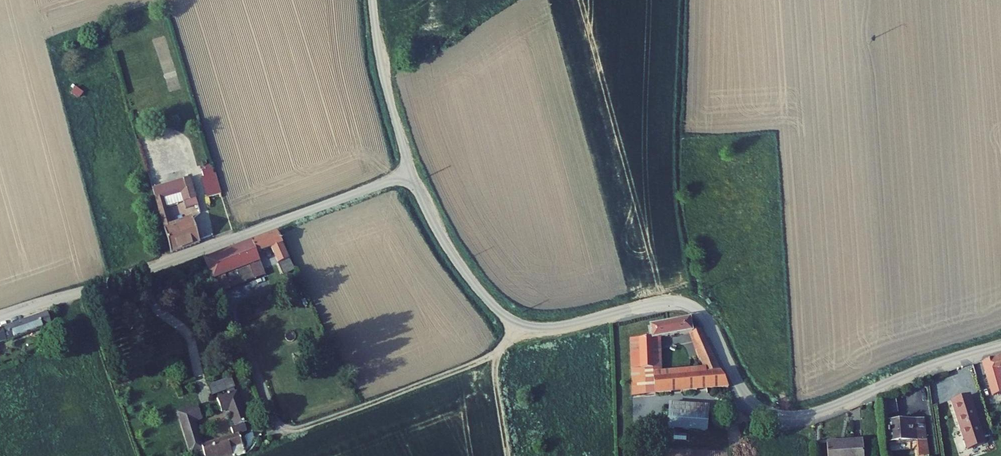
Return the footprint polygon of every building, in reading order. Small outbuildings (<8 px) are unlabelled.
[(160,139),(170,174),(190,168),(180,134),(160,139)] [(199,170),(208,198),(221,194),(212,166),(199,170)] [(149,179),(168,246),(199,234),(192,212),(171,218),(165,197),(163,188),(181,182),(183,191),(185,197),(197,193),(190,168),(170,174),(149,179)] [(163,188),(165,197),(183,191),(181,182),(163,188)] [(278,229),(251,238),(257,253),(272,249),(279,266),(290,261),(278,229)] [(251,238),(238,242),(247,269),(260,262),(257,253),(251,238)] [(238,242),(203,253),(213,283),(247,269),(238,242)] [(684,308),(637,316),(640,328),(619,329),(622,383),(720,376),(691,319),(686,321),(684,308)] [(0,329),(0,344),(53,326),(48,313),(0,329)] [(973,365),(982,398),(995,395),(989,376),(1000,373),(1000,357),(973,365)] [(239,405),(242,404),(231,374),(212,381),(217,394),(224,391),(230,408),(239,405)] [(954,384),(937,388),(945,423),(963,419),(954,384)] [(197,386),(178,392),(192,436),(196,434),(200,445),(217,439),(217,441),(229,438),(229,439),(240,435),(233,415),(229,416),(202,425),(194,401),(201,399),(197,386)] [(661,395),(659,433),(702,434),(703,398),(661,395)] [(230,408),(226,409),(229,416),(233,415),(241,412),(239,405),(230,408)] [(880,414),(882,435),(921,433),(916,411),(880,414)] [(832,433),(834,455),(841,455),(869,454),(868,431),(832,433)]
